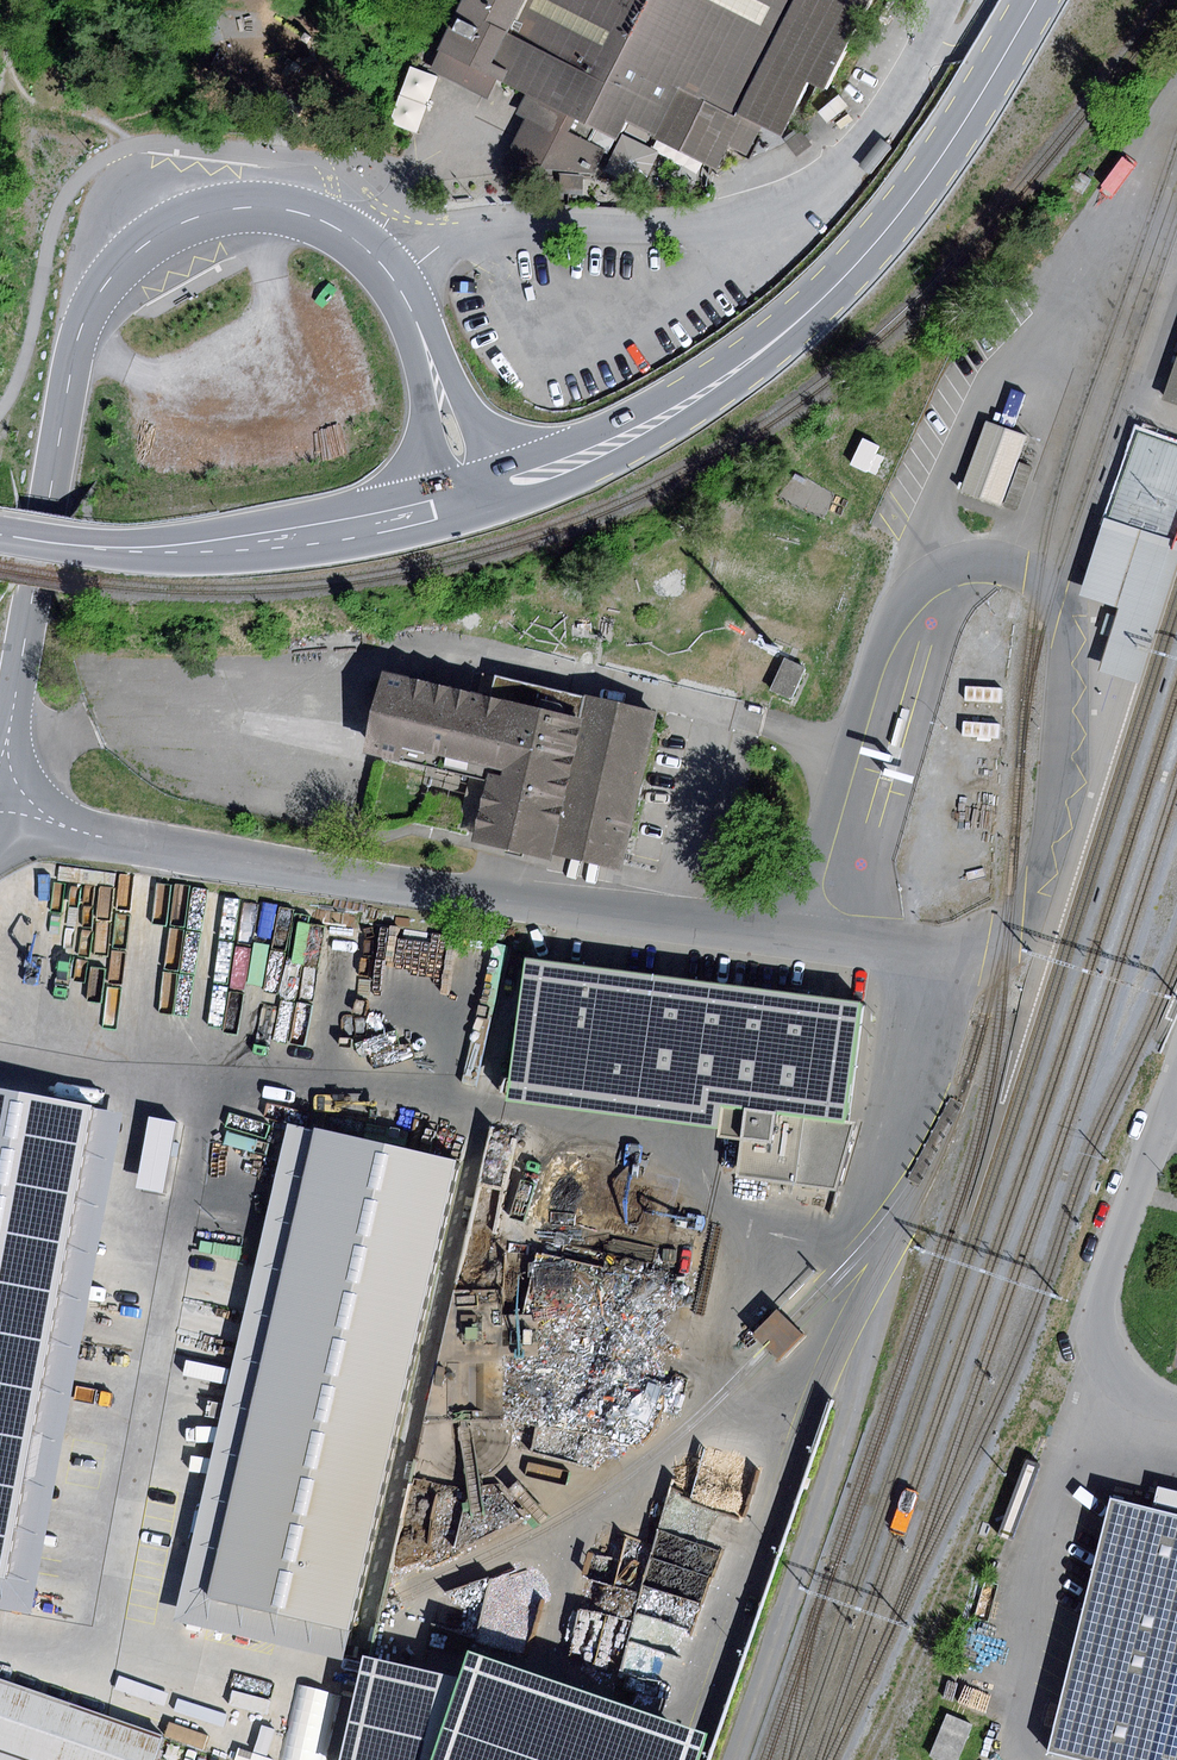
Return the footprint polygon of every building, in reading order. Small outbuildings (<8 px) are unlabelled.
[(435,70),(487,95),(496,77),(529,93),(519,112),(527,116),(503,164),(596,174),(607,150),(570,132),(576,120),(621,142),(629,125),(721,171),(731,151),(749,160),(765,130),(782,138),(808,85),(824,92),(870,0),(470,0),(435,70)] [(839,94),(818,111),(827,123),(848,106),(839,94)] [(1163,398),(1176,403),(1176,357),(1163,398)] [(1025,435),(986,421),(960,493),(1000,508),(1025,435)] [(1141,434),(1112,520),(1166,537),(1176,501),(1176,446),(1141,434)] [(1033,468),(1020,463),(1004,506),(1017,510),(1033,468)] [(1104,520),(1079,598),(1120,611),(1100,673),(1140,686),(1176,571),(1176,543),(1104,520)] [(810,670),(787,660),(773,692),(795,702),(810,670)] [(492,699),(381,673),(365,740),(487,768),(474,836),(555,857),(556,850),(622,866),(654,714),(497,677),(492,699)] [(862,1006),(527,962),(512,1080),(724,1108),(847,1123),(862,1006)] [(509,1101),(721,1129),(724,1108),(512,1080),(509,1101)] [(0,1090),(0,1574),(8,1575),(93,1107),(0,1090)] [(93,1107),(8,1575),(0,1574),(0,1608),(32,1613),(123,1113),(93,1107)] [(847,1123),(724,1108),(721,1129),(720,1136),(744,1140),(739,1177),(835,1190),(857,1125),(847,1123)] [(176,1122),(150,1118),(138,1189),(164,1193),(176,1122)] [(210,1602),(317,1130),(287,1124),(174,1622),(345,1661),(351,1634),(210,1602)] [(458,1163),(317,1130),(210,1602),(351,1634),(458,1163)] [(545,1249),(538,1275),(566,1282),(573,1256),(545,1249)] [(501,1289),(453,1291),(426,1417),(505,1416),(503,1355),(539,1356),(536,1317),(502,1319),(501,1289)] [(779,1310),(754,1336),(780,1360),(804,1334),(779,1310)] [(1153,1509),(1176,1515),(1176,1492),(1159,1487),(1153,1509)] [(701,1490),(658,1491),(661,1596),(705,1595),(701,1490)] [(1153,1509),(1112,1499),(1048,1753),(1078,1759),(1176,1759),(1176,1515),(1153,1509)] [(471,1652),(463,1678),(435,1759),(704,1759),(712,1733),(471,1652)] [(299,1653),(291,1682),(322,1691),(330,1661),(299,1653)] [(463,1678),(364,1657),(341,1759),(435,1759),(463,1678)] [(0,1683),(0,1759),(157,1759),(165,1738),(0,1683)] [(296,1714),(292,1727),(331,1739),(335,1725),(296,1714)] [(930,1755),(942,1759),(960,1759),(974,1725),(947,1714),(930,1755)]
